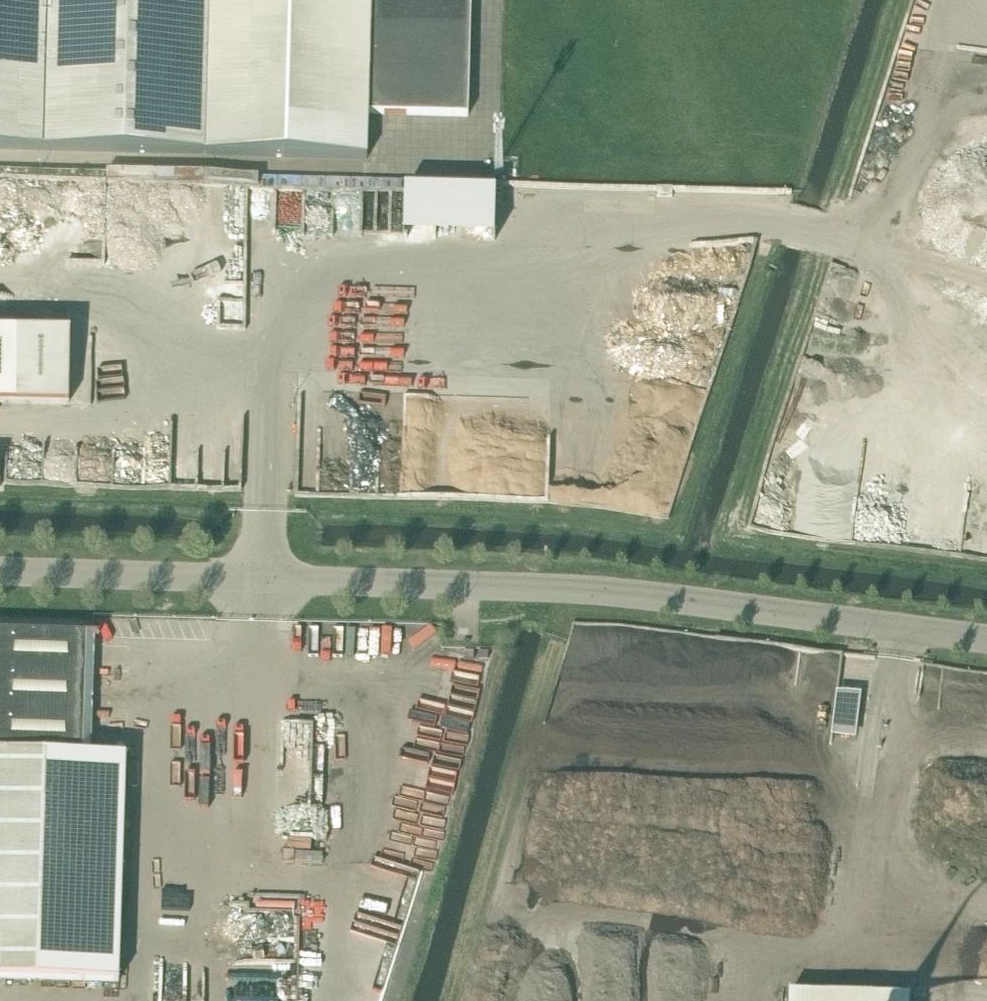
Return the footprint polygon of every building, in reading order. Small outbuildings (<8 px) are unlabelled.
[(205,154),(365,158),(366,113),(468,115),(471,0),(0,0),(0,149),(205,154)] [(499,238),(500,189),(408,187),(407,236),(499,238)] [(0,326),(0,401),(68,401),(68,326),(0,326)] [(0,633),(0,979),(118,982),(125,758),(83,757),(87,637),(99,638),(99,636),(0,633)] [(838,694),(833,732),(850,734),(855,695),(838,694)] [(305,761),(317,761),(316,722),(304,722),(305,761)] [(282,862),(294,863),(294,851),(282,850),(282,862)]
